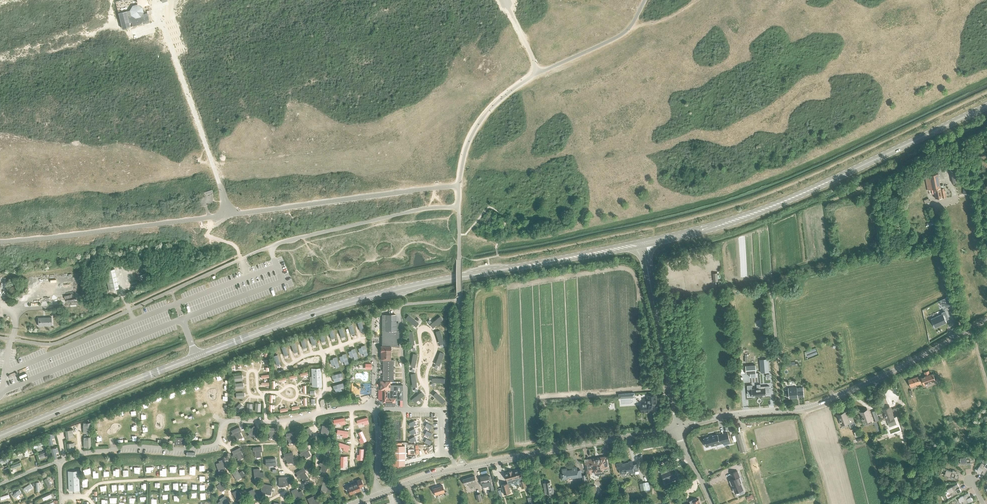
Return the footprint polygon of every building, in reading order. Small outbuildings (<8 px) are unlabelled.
[(118,13),(122,28),(130,26),(129,22),(132,22),(133,25),(149,21),(149,18),(147,10),(151,9),(148,0),(120,0),(119,0),(122,12),(118,13)] [(950,169),(953,184),(961,182),(958,167),(956,168),(950,169)] [(928,190),(934,189),(936,198),(942,197),(945,196),(945,194),(946,193),(946,192),(946,190),(944,190),(943,185),(940,186),(937,173),(931,175),(930,170),(924,171),(928,190)] [(105,270),(109,290),(119,288),(115,268),(105,270)] [(949,296),(942,299),(946,307),(952,304),(951,300),(949,296)] [(930,317),(933,324),(933,325),(934,325),(934,327),(946,322),(945,319),(948,318),(945,311),(942,312),(942,314),(931,319),(930,317)] [(382,346),(381,346),(381,352),(391,352),(391,346),(395,346),(399,346),(399,342),(398,323),(396,323),(396,318),(395,318),(395,314),(383,314),(382,314),(382,335),(382,346)] [(420,322),(409,314),(406,318),(416,326),(420,322)] [(431,323),(434,327),(444,319),(441,315),(431,323)] [(38,318),(38,326),(52,325),(51,317),(38,318)] [(441,351),(436,362),(440,364),(445,352),(441,351)] [(391,352),(381,352),(381,359),(383,359),(383,381),(380,381),(380,389),(382,389),(382,400),(384,402),(395,402),(395,400),(403,400),(403,385),(390,384),(390,381),(393,381),(393,359),(390,359),(391,352)] [(768,359),(760,360),(761,372),(769,372),(768,359)] [(755,365),(745,365),(746,374),(750,373),(756,373),(755,365)] [(311,368),(312,386),(322,386),(321,368),(311,368)] [(924,372),(925,376),(918,378),(918,377),(908,380),(910,387),(914,386),(914,385),(920,383),(923,382),(923,384),(935,380),(933,374),(929,375),(928,371),(924,372)] [(751,385),(747,385),(748,394),(752,394),(752,397),(766,396),(766,393),(770,392),(769,386),(760,386),(760,384),(757,384),(757,388),(752,389),(751,385)] [(789,389),(785,390),(786,396),(789,396),(790,398),(803,396),(803,388),(797,388),(797,387),(788,388),(789,389)] [(415,401),(425,393),(422,390),(412,397),(415,401)] [(446,399),(436,391),(433,394),(443,402),(446,399)] [(644,404),(641,404),(641,412),(651,411),(651,407),(653,407),(652,405),(656,405),(656,395),(648,396),(648,399),(644,399),(644,404)] [(357,399),(337,401),(338,407),(358,405),(357,399)] [(890,408),(883,410),(887,419),(889,424),(895,422),(894,417),(898,416),(901,415),(898,407),(891,410),(890,408)] [(861,413),(864,421),(871,419),(867,410),(861,413)] [(845,412),(838,415),(841,423),(848,421),(850,428),(856,425),(853,417),(852,414),(846,416),(845,412)] [(901,415),(898,416),(904,434),(910,431),(910,429),(904,414),(901,415)] [(321,432),(328,434),(330,425),(326,424),(326,426),(322,425),(321,432)] [(254,426),(247,432),(249,434),(248,435),(250,437),(252,435),(254,438),(259,434),(255,429),(256,429),(254,426)] [(232,434),(231,434),(232,437),(235,435),(236,439),(242,436),(239,431),(241,430),(239,427),(231,431),(232,434)] [(304,433),(307,438),(313,435),(309,427),(306,429),(307,431),(304,433)] [(266,431),(266,433),(269,434),(269,437),(275,437),(275,431),(277,431),(277,428),(268,428),(268,431),(266,431)] [(363,442),(366,440),(362,431),(358,433),(363,442)] [(286,437),(284,437),(285,440),(288,439),(288,443),(294,442),(294,436),(295,436),(295,432),(286,434),(286,437)] [(704,438),(706,446),(723,442),(724,445),(731,443),(728,432),(718,435),(718,434),(704,438)] [(740,433),(736,434),(741,452),(744,451),(745,451),(740,433)] [(43,440),(33,444),(34,447),(35,447),(36,449),(38,448),(37,446),(45,443),(43,440)] [(321,451),(328,454),(331,446),(328,444),(327,446),(324,445),(321,451)] [(404,445),(392,445),(392,465),(405,465),(404,445)] [(307,446),(299,450),(301,453),(299,453),(301,456),(303,454),(305,457),(310,454),(307,449),(308,449),(307,446)] [(233,454),(232,455),(233,457),(236,456),(237,459),(243,456),(240,451),(241,450),(240,447),(232,451),(233,454)] [(253,447),(253,451),(254,451),(255,457),(261,456),(260,450),(262,450),(261,447),(253,447)] [(284,457),(282,457),(283,460),(286,459),(287,463),(293,461),(291,456),(293,455),(292,452),(284,454),(284,457)] [(961,464),(967,463),(967,462),(969,462),(969,463),(974,462),(974,459),(972,459),(972,457),(970,458),(970,456),(966,456),(966,458),(960,458),(961,464)] [(589,462),(585,463),(587,474),(591,473),(591,470),(595,470),(595,471),(603,470),(603,468),(607,468),(605,457),(596,458),(589,459),(589,462)] [(216,464),(218,470),(225,468),(222,460),(219,461),(219,463),(216,464)] [(320,463),(319,465),(321,466),(320,469),(325,472),(328,466),(329,467),(331,464),(323,460),(321,463),(320,463)] [(629,463),(625,463),(625,464),(622,465),(621,463),(617,464),(618,469),(620,468),(621,474),(627,473),(627,472),(630,471),(631,473),(635,472),(635,474),(639,473),(638,470),(637,464),(632,465),(632,461),(629,462),(629,463)] [(984,475),(986,469),(986,463),(985,465),(982,463),(977,470),(980,472),(982,470),(983,471),(982,473),(984,475)] [(572,467),(572,470),(567,471),(567,468),(562,469),(563,473),(561,473),(562,479),(568,478),(568,476),(571,475),(572,476),(574,476),(574,477),(581,476),(580,470),(577,470),(576,466),(572,467)] [(254,477),(264,476),(263,472),(260,472),(259,468),(253,469),(254,477)] [(303,468),(296,472),(297,475),(296,476),(298,478),(300,477),(302,480),(307,476),(304,471),(305,470),(303,468)] [(232,473),(236,480),(244,474),(242,471),(239,473),(237,469),(232,473)] [(508,483),(501,484),(504,494),(505,494),(505,495),(510,494),(510,492),(511,492),(509,486),(510,485),(509,481),(518,479),(519,483),(521,482),(522,487),(527,486),(525,479),(523,480),(522,476),(520,469),(512,471),(512,470),(508,471),(508,472),(505,473),(507,480),(508,483)] [(662,472),(661,472),(664,480),(667,479),(670,478),(671,481),(678,478),(677,475),(674,469),(671,470),(670,469),(662,472)] [(68,471),(69,490),(79,490),(78,470),(68,471)] [(730,480),(733,487),(732,488),(733,489),(734,489),(735,492),(744,488),(739,477),(740,476),(738,470),(731,473),(733,479),(730,480)] [(957,473),(956,473),(956,471),(953,470),(952,472),(946,470),(945,475),(951,477),(950,478),(952,479),(953,477),(958,479),(959,476),(957,475),(957,473)] [(481,476),(482,480),(483,487),(492,485),(490,476),(489,476),(489,474),(488,474),(481,476)] [(476,487),(475,484),(477,484),(476,479),(475,475),(463,479),(465,485),(469,483),(470,486),(472,485),(473,488),(476,487)] [(289,483),(289,476),(278,477),(279,486),(279,487),(283,487),(283,486),(286,486),(286,485),(289,485),(289,483)] [(357,482),(347,486),(350,494),(360,490),(359,487),(363,485),(361,479),(357,480),(357,482)] [(220,483),(217,485),(221,491),(226,487),(221,480),(219,482),(220,483)] [(328,486),(329,482),(323,481),(321,489),(330,491),(331,487),(328,486)] [(543,482),(545,494),(552,493),(550,481),(543,482)] [(30,483),(23,488),(25,491),(32,486),(30,483)] [(266,494),(270,495),(271,494),(272,485),(262,483),(261,489),(262,490),(261,492),(264,492),(264,493),(266,494)] [(956,487),(958,486),(957,484),(947,489),(949,493),(951,492),(953,495),(961,491),(959,488),(957,489),(956,487)] [(596,485),(589,487),(592,501),(598,500),(596,485)] [(433,489),(435,495),(436,495),(436,494),(444,492),(443,486),(441,487),(440,486),(439,487),(433,489)] [(291,491),(294,498),(300,496),(303,494),(301,490),(298,492),(297,488),(291,491)] [(19,489),(12,495),(15,497),(18,495),(19,495),(20,494),(19,494),(21,492),(19,489)] [(232,492),(236,499),(241,497),(237,489),(232,492)] [(248,491),(251,499),(257,496),(253,489),(248,491)] [(972,500),(970,497),(968,498),(967,496),(970,495),(969,493),(958,498),(960,502),(962,501),(964,503),(972,500)] [(218,503),(219,503),(227,503),(229,503),(224,496),(219,499),(221,501),(218,503)]
